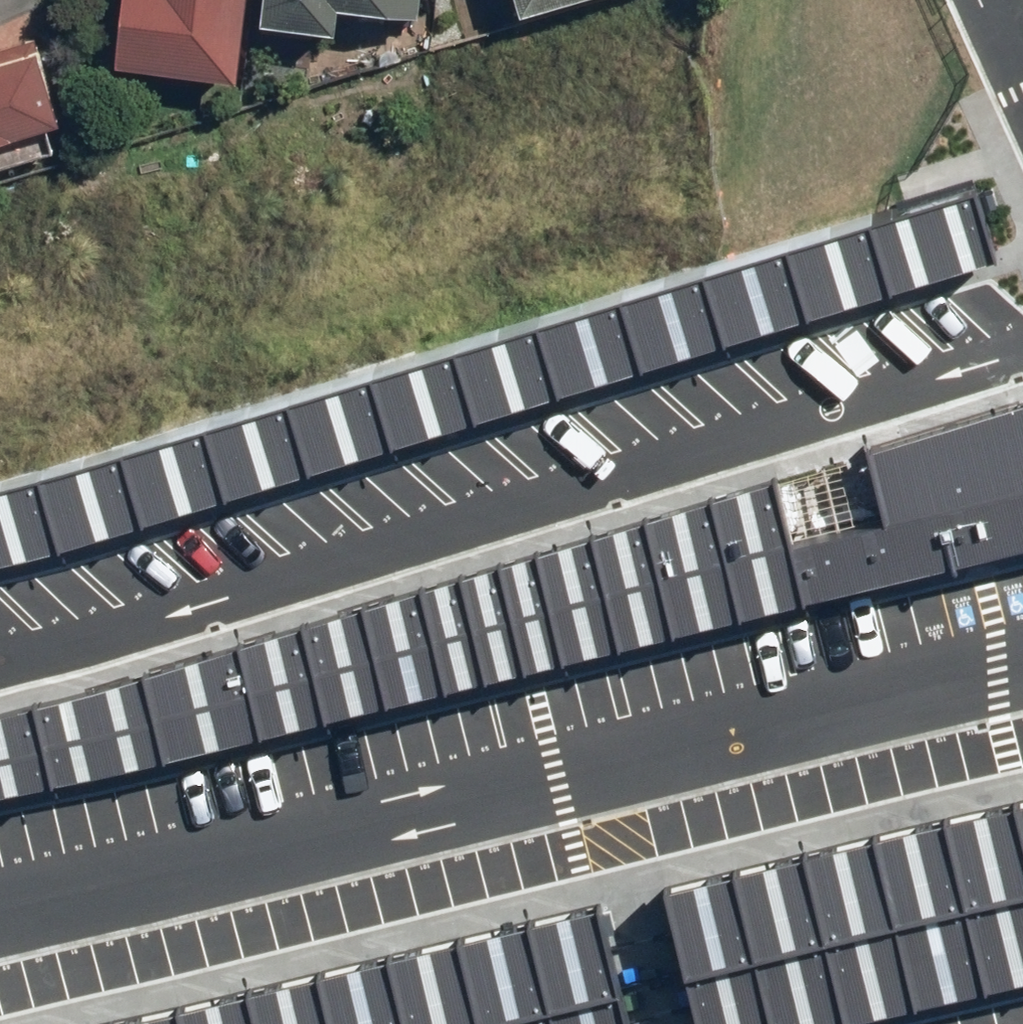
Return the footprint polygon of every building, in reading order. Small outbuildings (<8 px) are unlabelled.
[(266,0),(140,0),(134,61),(259,73),(266,0)] [(281,20),(359,26),(360,6),(438,12),(439,0),(283,0),(281,20)] [(20,165),(12,135),(79,115),(54,31),(0,47),(0,171),(20,165)] [(973,198),(875,231),(896,296),(995,263),(973,198)] [(896,296),(875,231),(790,255),(811,325),(896,296)] [(811,325),(790,255),(707,280),(728,350),(811,325)] [(728,350),(707,280),(624,305),(645,375),(728,350)] [(645,375),(624,305),(541,330),(562,400),(645,375)] [(562,400),(541,330),(458,356),(479,425),(562,400)] [(479,425),(458,356),(375,381),(396,450),(479,425)] [(396,450),(375,381),(292,406),(313,475),(396,450)] [(801,607),(1022,553),(1022,404),(869,450),(887,524),(787,547),(801,607)] [(313,475),(292,406),(208,431),(230,500),(313,475)] [(230,500),(208,431),(125,456),(147,526),(230,500)] [(147,526),(125,456),(42,481),(64,551),(147,526)] [(704,500),(733,623),(801,607),(787,547),(771,480),(704,500)] [(42,481),(0,494),(0,570),(64,551),(42,481)] [(637,520),(665,640),(733,623),(704,500),(637,520)] [(584,536),(612,653),(665,640),(637,520),(584,536)] [(531,553),(558,666),(612,653),(584,536),(531,553)] [(503,561),(529,673),(558,666),(531,553),(503,561)] [(461,574),(486,683),(529,673),(503,561),(461,574)] [(418,587),(443,694),(486,683),(461,574),(418,587)] [(361,604),(384,708),(443,694),(418,587),(361,604)] [(302,621),(326,722),(384,708),(361,604),(302,621)] [(235,641),(258,738),(326,722),(302,621),(235,641)] [(139,675),(159,763),(258,738),(235,641),(139,675)] [(32,709),(51,789),(159,763),(139,675),(32,709)] [(32,709),(0,718),(0,801),(51,789),(32,709)] [(952,823),(973,909),(1022,897),(1022,806),(952,823)] [(952,823),(880,840),(901,926),(973,909),(952,823)] [(880,840),(808,857),(828,943),(901,926),(880,840)] [(808,857),(735,875),(756,961),(828,943),(808,857)] [(735,875),(663,892),(673,934),(684,978),(756,961),(735,875)] [(973,909),(993,995),(1022,988),(1022,897),(973,909)] [(527,926),(548,1012),(619,995),(608,950),(598,909),(527,926)] [(973,909),(901,926),(921,1012),(993,995),(973,909)] [(476,1023),(498,1023),(548,1012),(527,926),(457,943),(476,1023)] [(828,943),(848,1023),(872,1023),(921,1012),(901,926),(828,943)] [(402,1023),(476,1023),(457,943),(386,959),(402,1023)] [(756,961),(771,1023),(848,1023),(828,943),(756,961)] [(327,1023),(402,1023),(386,959),(316,976),(327,1023)] [(684,978),(691,1007),(695,1023),(771,1023),(756,961),(684,978)] [(252,1023),(327,1023),(316,976),(245,993),(252,1023)] [(178,1023),(252,1023),(245,993),(174,1010),(178,1023)] [(551,1023),(626,1023),(625,1023),(619,995),(548,1012),(551,1023)] [(174,1010),(116,1023),(178,1023),(174,1010)] [(548,1012),(498,1023),(551,1023),(548,1012)]
